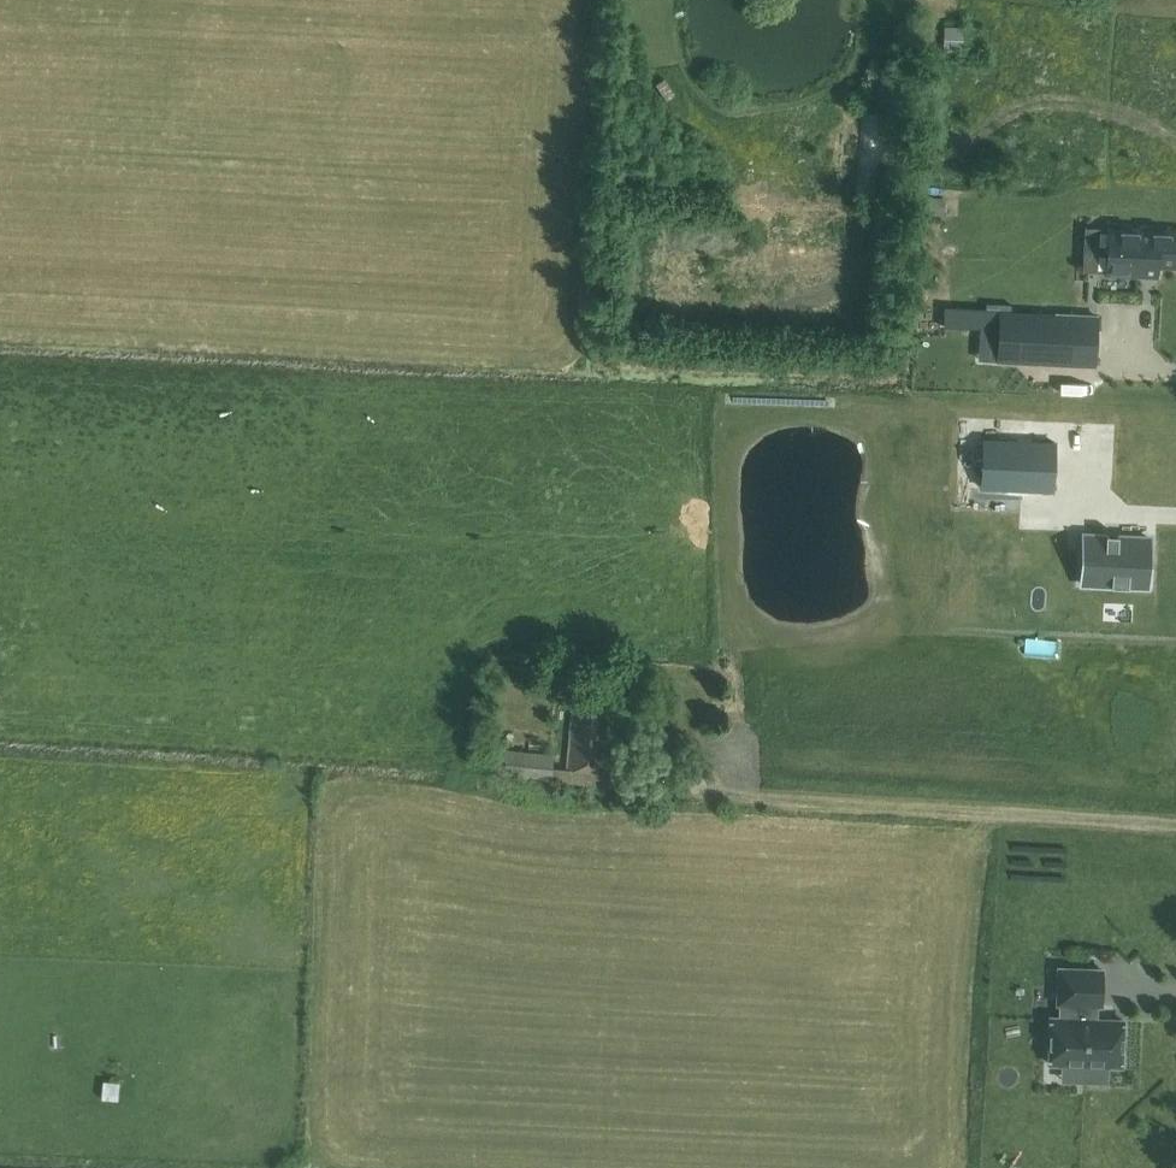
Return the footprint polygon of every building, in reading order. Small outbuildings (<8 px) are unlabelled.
[(1106,274),(1157,276),(1157,266),(1175,267),(1175,230),(1108,227),(1106,274)] [(1107,365),(1110,317),(1013,312),(1011,360),(1107,365)] [(1055,441),(983,438),(981,486),(1053,490),(1055,441)] [(1111,586),(1128,587),(1128,585),(1149,586),(1149,570),(1150,570),(1151,554),(1150,555),(1151,538),(1118,537),(1118,535),(1106,534),(1106,536),(1083,535),(1082,551),(1081,567),(1081,583),(1111,584),(1111,586)] [(618,787),(620,772),(604,771),(610,702),(573,698),(567,768),(592,770),(591,784),(618,787)] [(550,779),(553,753),(500,748),(497,774),(550,779)] [(1101,1005),(1102,969),(1059,968),(1057,1003),(1061,1003),(1060,1017),(1051,1017),(1049,1063),(1084,1064),(1084,1081),(1106,1081),(1107,1065),(1122,1066),(1123,1020),(1095,1019),(1096,1005),(1101,1005)]
